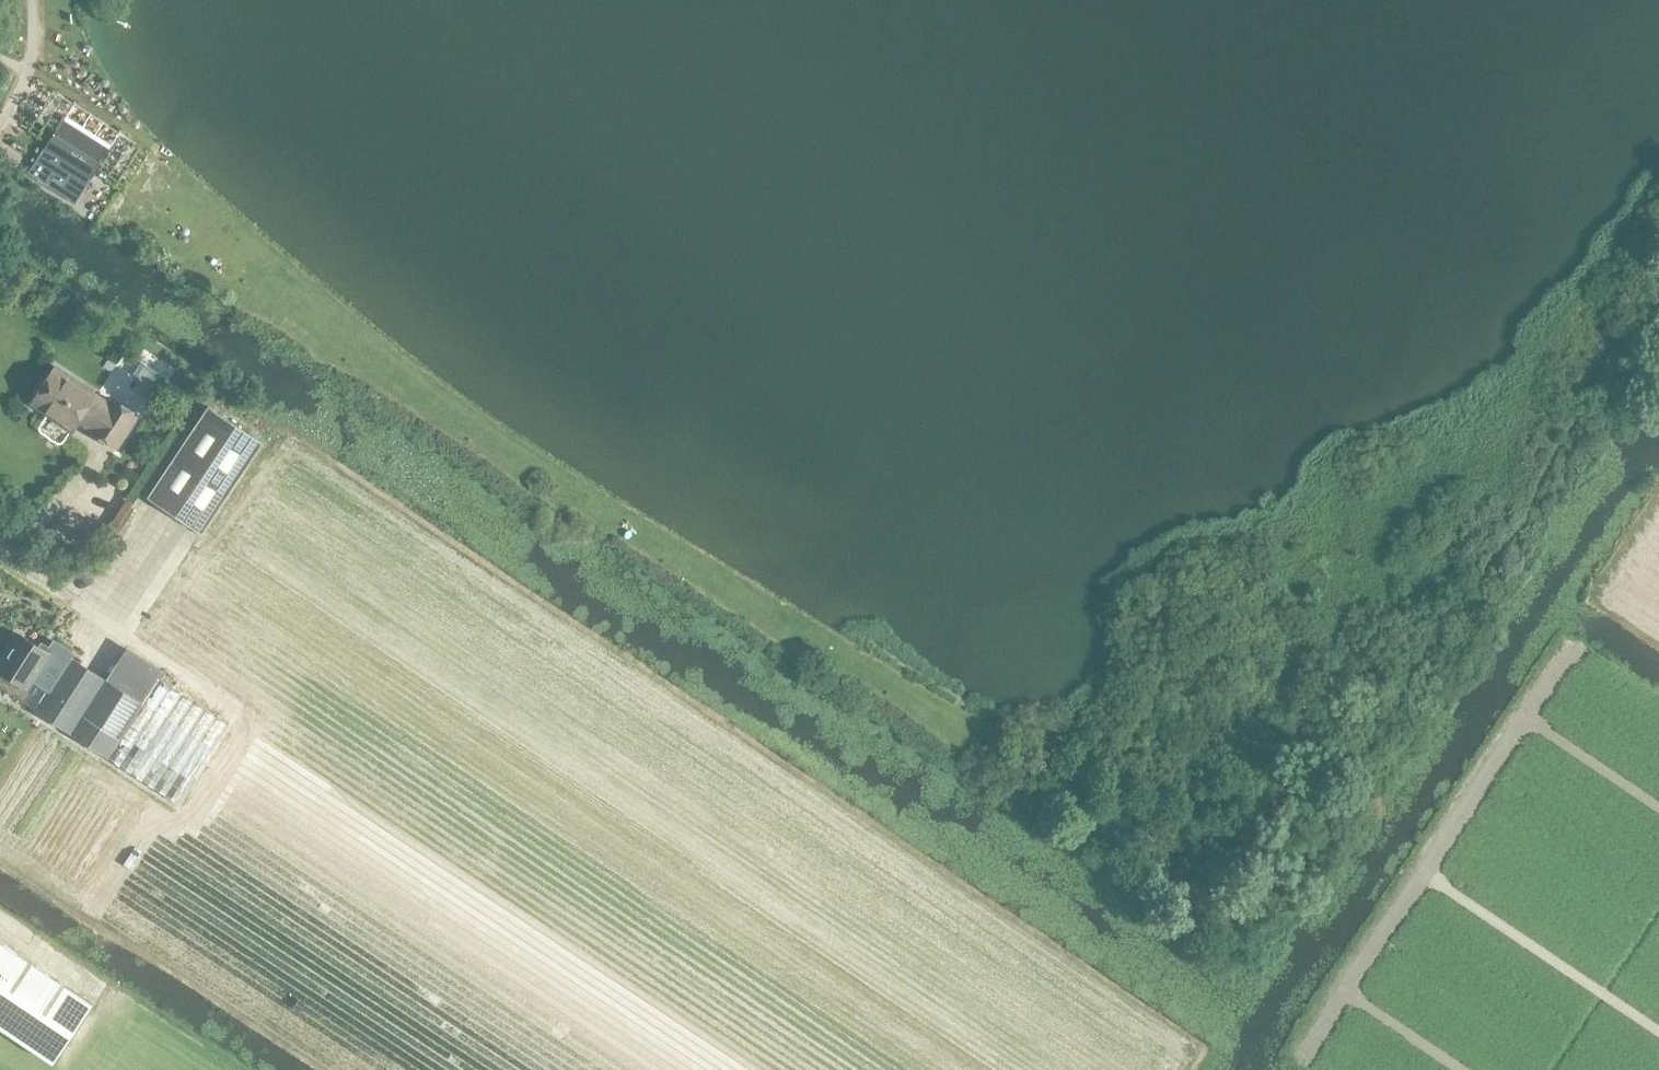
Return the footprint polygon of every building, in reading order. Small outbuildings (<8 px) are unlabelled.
[(64,119),(29,173),(75,202),(109,148),(120,130),(75,101),(64,119)] [(31,403),(74,432),(79,424),(115,449),(139,415),(111,396),(108,400),(56,365),(31,403)] [(208,406),(198,420),(147,497),(201,533),(262,442),(208,406)] [(0,660),(0,672),(28,689),(33,682),(47,690),(34,710),(107,757),(176,802),(233,714),(164,670),(142,656),(127,646),(106,679),(73,658),(78,650),(58,637),(52,646),(44,641),(41,647),(18,633),(3,656),(0,660)] [(53,1064),(93,1006),(0,943),(0,1028),(53,1064)]
